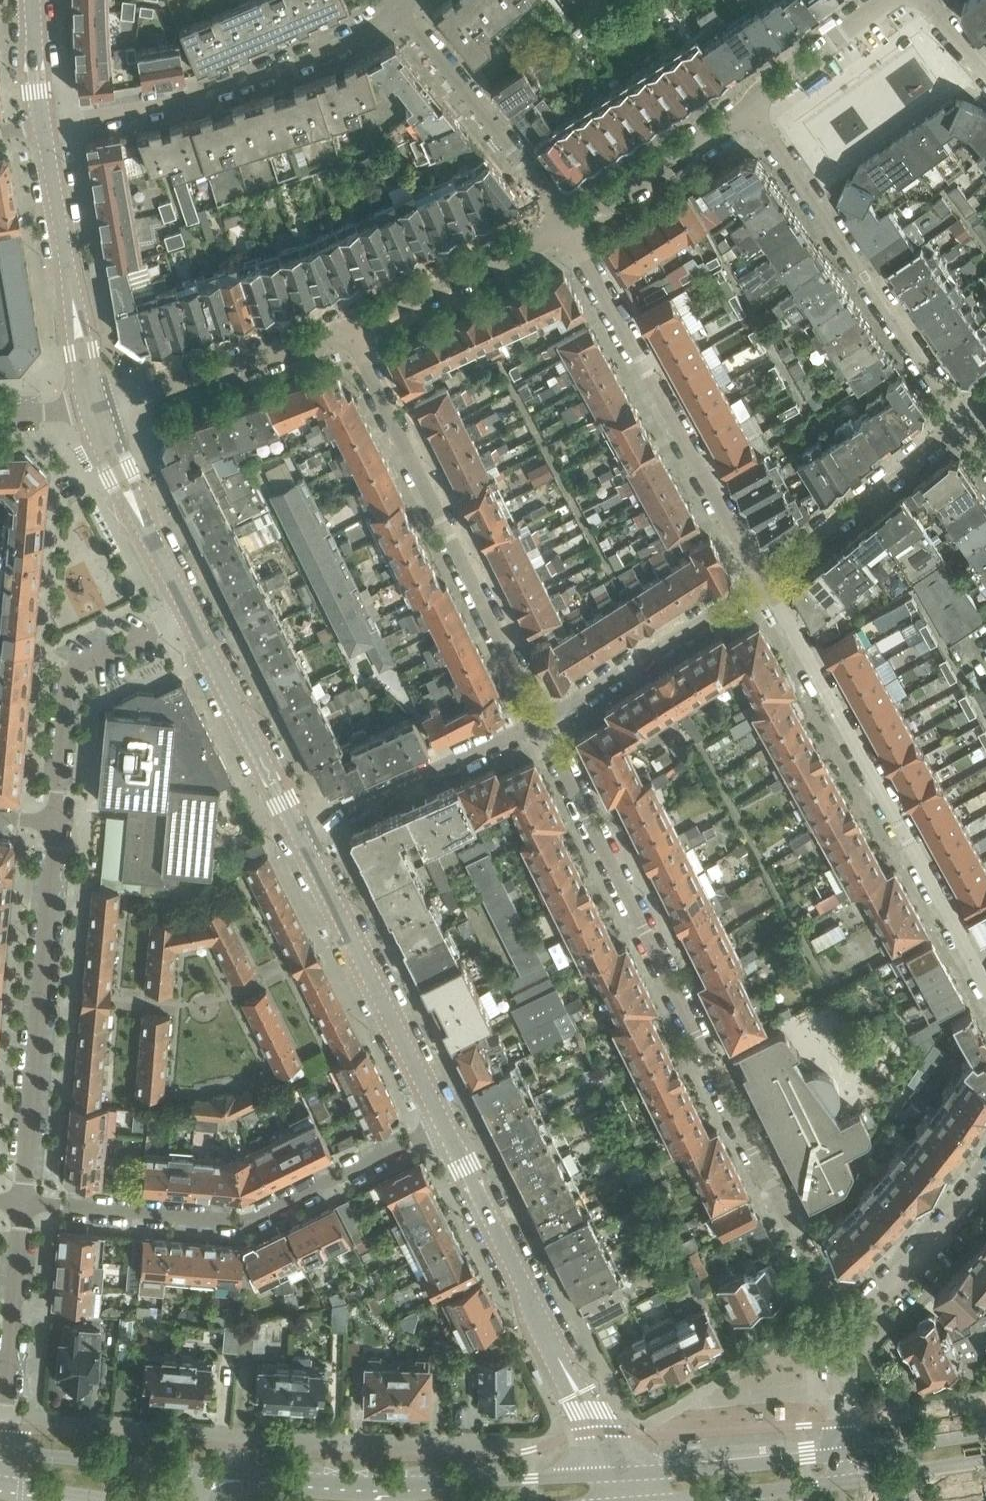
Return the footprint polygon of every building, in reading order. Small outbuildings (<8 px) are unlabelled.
[(74,11),(108,10),(108,0),(73,0),(74,11)] [(122,9),(135,10),(136,2),(123,0),(122,9)] [(240,3),(259,48),(289,35),(274,0),(248,0),(240,3)] [(289,35),(319,22),(309,0),(274,0),(289,35)] [(319,22),(350,9),(346,0),(309,0),(319,22)] [(475,60),(491,48),(481,36),(506,17),(493,0),(448,0),(434,11),(473,61),(475,60)] [(506,17),(527,0),(493,0),(506,17)] [(572,16),(592,0),(560,0),(572,16)] [(765,50),(785,37),(756,0),(742,0),(751,12),(741,19),(765,50)] [(785,37),(802,25),(783,0),(772,0),(770,1),(769,0),(756,0),(785,37)] [(802,25),(818,13),(818,12),(808,0),(783,0),(802,25)] [(818,12),(835,0),(808,0),(818,12)] [(965,3),(964,11),(983,35),(985,32),(985,33),(985,0),(968,0),(965,3)] [(259,48),(240,3),(211,16),(230,61),(259,48)] [(706,12),(747,63),(765,50),(741,19),(730,26),(714,5),(706,12)] [(141,6),(140,15),(153,16),(154,7),(141,6)] [(135,10),(122,9),(121,18),(134,19),(135,10)] [(108,10),(74,11),(74,32),(109,30),(108,10)] [(704,46),(728,77),(747,63),(706,12),(699,17),(715,38),(704,46)] [(230,61),(211,16),(180,29),(199,74),(230,61)] [(109,30),(74,32),(76,53),(110,51),(110,50),(109,30)] [(678,47),(710,88),(728,77),(704,46),(696,36),(678,47)] [(395,42),(365,58),(366,59),(388,85),(393,81),(396,84),(398,82),(416,103),(408,109),(413,116),(438,96),(395,42)] [(179,43),(158,47),(164,80),(185,77),(179,43)] [(128,61),(137,60),(135,47),(126,48),(128,61)] [(158,47),(137,50),(143,84),(164,80),(158,47)] [(710,88),(678,47),(661,58),(693,99),(710,88)] [(110,51),(76,53),(77,73),(112,70),(110,51)] [(347,77),(337,80),(336,75),(316,81),(330,126),(363,116),(359,103),(378,97),(366,59),(365,58),(344,69),(347,77)] [(661,58),(643,69),(676,110),(693,99),(661,58)] [(490,86),(506,106),(528,93),(543,83),(529,62),(490,86)] [(625,81),(658,122),(676,110),(643,69),(625,81)] [(112,70),(77,73),(79,92),(82,94),(114,90),(112,70)] [(212,115),(194,121),(208,166),(221,204),(343,165),(330,126),(316,81),(295,88),(296,93),(286,96),(285,91),(221,112),(222,117),(213,119),(212,115)] [(607,92),(639,134),(658,122),(625,81),(607,92)] [(590,103),(622,144),(639,134),(607,92),(590,103)] [(528,93),(506,106),(565,181),(587,167),(554,126),(528,93)] [(406,140),(456,119),(438,96),(413,116),(391,132),(400,143),(406,140)] [(945,105),(929,116),(945,138),(946,138),(954,148),(953,149),(956,154),(973,139),(970,134),(970,132),(973,132),(982,109),(983,110),(985,106),(964,96),(962,100),(954,97),(944,104),(945,105)] [(622,144),(590,103),(572,114),(604,156),(622,144)] [(983,110),(982,109),(973,132),(970,132),(970,134),(973,139),(985,153),(985,111),(983,110)] [(554,126),(587,167),(604,156),(572,114),(554,126)] [(929,116),(912,128),(935,161),(953,149),(954,148),(946,138),(945,138),(929,116)] [(456,119),(406,140),(415,159),(469,136),(456,119)] [(137,135),(147,159),(149,159),(153,171),(172,165),(176,177),(208,166),(194,121),(170,128),(172,133),(163,136),(161,131),(137,135)] [(912,128),(896,140),(919,172),(935,161),(912,128)] [(90,162),(124,156),(120,136),(89,141),(87,144),(90,162)] [(896,140),(879,152),(882,156),(882,155),(898,177),(897,178),(901,184),(919,172),(896,140)] [(860,166),(854,178),(854,179),(875,189),(875,191),(877,192),(880,190),(897,178),(898,177),(882,155),(882,156),(879,152),(860,166)] [(13,184),(8,157),(3,153),(0,154),(0,186),(13,184)] [(124,156),(90,162),(94,182),(128,177),(124,156)] [(485,156),(473,165),(497,215),(516,206),(518,198),(485,156)] [(699,190),(710,205),(729,192),(733,197),(767,172),(759,160),(759,159),(749,158),(699,190)] [(470,168),(454,175),(477,224),(497,215),(473,165),(470,168)] [(767,172),(733,197),(713,210),(715,214),(720,211),(725,217),(744,204),(748,211),(779,190),(767,172)] [(435,184),(458,233),(477,224),(454,175),(435,184)] [(854,179),(854,178),(850,176),(840,196),(844,198),(840,206),(847,216),(848,216),(859,233),(883,217),(882,216),(891,210),(892,211),(894,210),(880,190),(877,192),(875,191),(875,189),(854,179)] [(128,177),(94,182),(97,203),(131,197),(128,177)] [(176,190),(189,186),(186,177),(174,181),(176,190)] [(0,186),(0,209),(17,206),(17,205),(16,205),(13,184),(0,186)] [(416,193),(438,242),(458,233),(435,184),(416,193)] [(950,193),(954,198),(964,191),(959,185),(950,193)] [(189,186),(176,190),(179,198),(192,194),(189,186)] [(710,205),(699,190),(691,195),(701,211),(710,205)] [(733,241),(735,245),(791,208),(779,190),(748,211),(753,218),(733,231),(738,238),(733,241)] [(954,198),(959,204),(968,197),(964,191),(954,198)] [(438,242),(416,193),(396,203),(418,251),(438,242)] [(192,194),(179,198),(182,207),(195,203),(192,194)] [(673,206),(692,237),(709,226),(690,196),(673,206)] [(131,197),(97,203),(101,223),(135,217),(131,197)] [(934,204),(938,210),(948,203),(943,197),(934,204)] [(959,204),(964,210),(973,203),(968,197),(959,204)] [(159,204),(162,213),(174,208),(171,200),(159,204)] [(195,203),(182,207),(185,215),(197,211),(195,203)] [(418,251),(396,203),(377,212),(399,260),(418,251)] [(948,203),(938,210),(943,216),(952,209),(948,203)] [(973,203),(964,210),(968,216),(977,209),(973,203)] [(21,227),(17,206),(0,209),(0,231),(21,227)] [(656,217),(675,248),(692,237),(673,206),(656,217)] [(177,217),(174,208),(162,213),(164,221),(177,217)] [(803,225),(791,208),(735,245),(738,249),(743,245),(747,252),(767,239),(772,246),(803,225)] [(883,217),(859,233),(871,250),(903,227),(892,211),(891,210),(882,216),(883,217)] [(197,211),(185,215),(188,223),(200,219),(197,211)] [(377,212),(357,221),(379,270),(399,260),(377,212)] [(225,218),(228,227),(244,221),(241,213),(225,218)] [(135,217),(101,223),(104,244),(138,238),(135,217)] [(639,228),(658,258),(675,248),(656,217),(639,228)] [(980,230),(985,225),(985,219),(984,217),(975,224),(980,230)] [(357,221),(338,229),(361,278),(379,270),(357,221)] [(903,227),(871,250),(883,268),(887,265),(915,245),(926,238),(914,221),(904,228),(903,227)] [(803,225),(772,246),(777,253),(740,278),(746,289),(815,244),(803,225)] [(0,231),(0,375),(21,374),(42,348),(21,227),(0,231)] [(622,238),(641,269),(658,258),(639,228),(622,238)] [(318,239),(340,288),(361,278),(338,229),(318,239)] [(181,231),(173,233),(177,246),(186,243),(181,231)] [(169,249),(177,246),(173,233),(165,236),(169,249)] [(138,238),(104,244),(108,264),(142,258),(138,238)] [(624,280),(625,279),(641,269),(622,238),(605,249),(624,280)] [(340,288),(318,239),(301,246),(317,297),(340,288)] [(727,239),(719,243),(724,253),(732,248),(727,239)] [(815,244),(746,289),(753,300),(771,287),(791,274),(796,281),(827,261),(815,244)] [(890,269),(900,285),(941,256),(937,250),(931,253),(925,245),(890,269)] [(301,246),(281,252),(298,303),(317,297),(301,246)] [(946,254),(950,260),(962,252),(958,246),(946,254)] [(298,303),(281,252),(260,259),(277,310),(298,303)] [(721,263),(718,256),(708,262),(711,268),(721,263)] [(941,256),(900,285),(911,301),(946,276),(940,267),(946,263),(941,256)] [(240,265),(256,317),(277,310),(260,259),(240,265)] [(839,278),(827,261),(796,281),(800,288),(781,301),(765,312),(772,323),(783,316),(839,278)] [(131,278),(127,265),(109,271),(120,334),(147,352),(155,349),(138,298),(134,285),(131,278)] [(219,272),(235,323),(256,317),(240,265),(219,272)] [(700,266),(690,271),(694,278),(704,272),(700,266)] [(722,268),(716,271),(721,281),(728,278),(722,268)] [(694,278),(690,271),(680,277),(684,283),(694,278)] [(219,272),(199,279),(215,330),(235,323),(219,272)] [(544,280),(544,281),(567,321),(581,312),(585,310),(574,289),(573,289),(563,272),(544,280)] [(158,292),(174,343),(195,336),(178,285),(170,288),(166,275),(154,279),(158,292)] [(911,301),(922,316),(963,288),(958,281),(952,285),(946,276),(911,301)] [(839,278),(783,316),(785,319),(791,316),(795,322),(814,309),(819,316),(850,295),(839,278)] [(199,279),(178,285),(195,336),(215,330),(199,279)] [(544,281),(528,289),(547,323),(559,317),(565,329),(570,326),(567,321),(544,281)] [(665,285),(655,290),(659,297),(669,291),(665,285)] [(922,316),(933,333),(968,309),(962,299),(968,295),(963,288),(922,316)] [(492,304),(475,312),(498,353),(504,350),(497,339),(537,319),(550,342),(556,339),(547,323),(528,289),(527,289),(510,297),(493,305),(492,304)] [(659,297),(655,290),(645,296),(649,303),(659,297)] [(158,292),(138,298),(155,349),(174,343),(158,292)] [(730,297),(736,308),(742,304),(737,294),(730,297)] [(651,330),(683,313),(673,295),(641,312),(651,330)] [(850,295),(819,316),(807,325),(818,342),(862,312),(850,295)] [(741,318),(748,314),(742,304),(736,308),(741,318)] [(933,333),(943,349),(978,324),(972,316),(978,311),(974,305),(968,309),(933,333)] [(423,336),(423,337),(440,368),(445,379),(449,386),(461,380),(457,373),(451,376),(445,363),(486,344),(492,356),(498,353),(475,312),(457,320),(458,321),(440,329),(440,328),(423,336)] [(818,342),(824,350),(832,344),(838,353),(873,329),(862,312),(818,342)] [(661,348),(693,331),(683,313),(651,330),(661,348)] [(978,324),(943,349),(963,378),(972,379),(985,366),(985,320),(979,325),(978,324)] [(567,357),(597,341),(598,340),(589,325),(542,349),(546,357),(562,348),(567,357)] [(755,343),(762,339),(756,329),(750,333),(755,343)] [(838,353),(830,359),(841,376),(884,346),(873,329),(838,353)] [(671,366),(702,349),(693,331),(661,348),(671,366)] [(406,345),(428,391),(435,387),(428,374),(440,368),(423,337),(406,345)] [(768,350),(762,339),(755,343),(761,353),(768,350)] [(548,379),(551,385),(606,355),(597,341),(567,357),(556,363),(560,372),(548,379)] [(429,393),(428,391),(406,345),(406,344),(386,353),(395,372),(405,392),(420,385),(425,394),(429,393)] [(824,350),(830,359),(838,353),(832,344),(824,350)] [(884,346),(841,376),(846,383),(854,378),(860,387),(896,363),(884,346)] [(681,384),(712,366),(702,349),(671,366),(681,384)] [(606,355),(551,385),(539,392),(544,399),(563,388),(563,387),(578,378),(583,388),(614,370),(606,355)] [(718,363),(723,381),(732,378),(727,360),(718,363)] [(790,366),(797,378),(807,372),(800,360),(790,366)] [(775,379),(782,375),(776,365),(769,369),(775,379)] [(691,402),(722,384),(712,366),(681,384),(691,402)] [(614,370),(583,388),(588,397),(573,405),(576,411),(622,385),(614,370)] [(319,409),(324,406),(348,394),(336,373),(284,390),(294,410),(302,407),(302,406),(315,400),(319,409)] [(787,385),(782,375),(775,379),(781,389),(787,385)] [(808,397),(809,398),(815,394),(817,393),(806,375),(798,379),(798,380),(808,397)] [(897,395),(918,425),(926,418),(928,410),(904,375),(890,384),(897,395)] [(521,387),(526,399),(533,395),(528,384),(521,387)] [(701,420),(732,402),(722,384),(691,402),(701,420)] [(414,402),(422,418),(473,393),(478,391),(475,385),(451,397),(446,387),(414,402)] [(631,400),(622,385),(576,411),(579,417),(594,408),(599,417),(631,400)] [(263,397),(280,428),(306,415),(302,407),(294,410),(284,390),(263,397)] [(306,434),(308,438),(323,430),(361,412),(352,392),(348,394),(324,406),(330,418),(320,423),(312,427),(313,430),(306,434)] [(422,418),(430,433),(461,417),(457,408),(476,399),(473,393),(422,418)] [(876,397),(903,437),(918,425),(897,395),(888,401),(883,393),(876,397)] [(815,394),(809,398),(814,407),(821,403),(815,394)] [(240,441),(243,450),(256,445),(254,437),(280,428),(263,397),(229,408),(240,441)] [(875,410),(865,416),(888,449),(903,437),(876,397),(870,401),(875,410)] [(631,400),(599,417),(591,422),(594,428),(605,422),(616,441),(644,425),(640,417),(640,416),(631,400)] [(710,438),(742,420),(732,402),(701,420),(710,438)] [(801,410),(797,403),(787,409),(791,416),(801,410)] [(249,466),(243,450),(240,441),(229,408),(196,419),(196,420),(174,428),(170,430),(160,452),(163,457),(162,457),(172,478),(171,478),(187,512),(256,479),(249,466)] [(781,421),(791,416),(787,409),(777,415),(781,421)] [(430,433),(437,448),(500,417),(498,411),(466,426),(461,417),(430,433)] [(370,429),(361,412),(323,430),(308,438),(312,445),(338,433),(342,442),(370,429)] [(854,419),(847,423),(874,461),(888,449),(865,416),(856,422),(854,419)] [(500,417),(437,448),(445,462),(476,447),(472,438),(503,422),(500,417)] [(720,456),(752,438),(742,420),(710,438),(720,456)] [(836,440),(856,475),(874,461),(847,423),(840,427),(844,435),(836,440)] [(648,433),(644,425),(616,441),(626,460),(615,466),(618,472),(627,467),(658,451),(658,450),(649,433),(648,433)] [(370,429),(342,442),(347,452),(337,457),(329,460),(333,469),(378,446),(370,429)] [(730,474),(731,474),(762,456),(752,438),(720,456),(730,474)] [(821,441),(814,445),(841,488),(856,475),(836,440),(825,447),(821,441)] [(841,488),(814,445),(806,450),(810,457),(801,463),(824,501),(841,488)] [(387,464),(378,446),(333,469),(337,476),(355,468),(360,477),(387,464)] [(445,462),(452,476),(498,454),(496,448),(480,456),(476,447),(445,462)] [(617,486),(620,491),(666,465),(658,451),(627,467),(632,477),(617,486)] [(731,474),(740,491),(783,467),(779,460),(773,463),(767,453),(762,456),(731,474)] [(45,482),(46,476),(26,455),(20,455),(20,454),(0,454),(0,490),(5,495),(19,482),(45,482)] [(452,476),(459,492),(491,477),(486,466),(501,459),(498,454),(452,476)] [(917,513),(933,502),(972,475),(961,459),(953,458),(905,497),(917,513)] [(527,472),(534,485),(552,476),(545,463),(527,472)] [(396,482),(387,464),(360,477),(364,487),(347,496),(351,504),(396,482)] [(666,465),(620,491),(623,497),(638,488),(644,498),(674,480),(666,465)] [(740,491),(749,507),(786,487),(781,478),(787,475),(783,467),(740,491)] [(468,509),(472,518),(501,504),(492,484),(503,479),(500,472),(491,477),(459,492),(468,510),(468,509)] [(944,505),(949,513),(982,491),(972,475),(933,502),(938,509),(944,505)] [(187,512),(203,544),(233,528),(271,510),(256,479),(187,512)] [(382,635),(323,517),(314,499),(304,479),(273,494),(350,650),(367,642),(381,669),(394,663),(380,636),(382,635)] [(633,516),(636,521),(682,494),(674,480),(644,498),(649,508),(633,516)] [(10,500),(8,516),(43,519),(47,482),(45,482),(19,482),(5,495),(10,500)] [(377,513),(400,501),(404,499),(396,482),(351,504),(355,512),(372,504),(377,513)] [(786,487),(749,507),(759,525),(801,501),(797,493),(791,497),(786,487)] [(982,491),(949,513),(955,522),(950,527),(954,534),(985,512),(985,497),(982,491)] [(655,518),(660,527),(691,509),(682,494),(636,521),(639,527),(655,518)] [(314,499),(323,517),(331,513),(322,495),(314,499)] [(892,537),(898,547),(908,540),(931,573),(918,582),(928,600),(934,611),(953,640),(985,618),(985,616),(917,513),(905,497),(881,517),(892,537)] [(400,501),(377,513),(373,515),(384,539),(369,547),(372,553),(388,546),(415,532),(400,501)] [(801,501),(759,525),(767,540),(775,542),(803,519),(812,511),(810,508),(807,510),(801,501)] [(501,504),(472,518),(476,526),(484,544),(485,544),(528,523),(535,519),(531,511),(523,516),(523,517),(511,524),(501,504)] [(691,509),(660,527),(665,536),(638,551),(642,557),(653,551),(654,553),(701,526),(691,509)] [(203,544),(218,574),(250,558),(247,551),(283,534),(271,510),(233,528),(203,544)] [(954,534),(959,541),(966,537),(971,546),(985,536),(985,512),(954,534)] [(41,541),(43,519),(8,516),(5,516),(4,527),(0,526),(0,537),(41,541)] [(879,518),(854,539),(868,556),(892,537),(881,517),(879,518)] [(485,544),(492,559),(550,530),(547,525),(532,532),(528,523),(485,544)] [(492,559),(500,574),(531,558),(526,548),(552,536),(550,530),(492,559)] [(415,532),(388,546),(397,564),(382,571),(385,579),(400,571),(400,572),(428,557),(415,532)] [(690,547),(712,586),(731,574),(721,557),(721,556),(710,535),(690,547)] [(976,566),(985,559),(985,536),(971,546),(976,555),(971,558),(976,566)] [(40,562),(41,541),(0,537),(0,547),(2,548),(1,558),(40,562)] [(838,552),(871,590),(877,585),(872,578),(881,571),(868,556),(854,539),(853,540),(838,552)] [(680,563),(697,595),(712,586),(690,547),(687,540),(681,543),(689,558),(680,563)] [(697,595),(680,563),(671,568),(663,554),(661,551),(656,554),(683,604),(697,595)] [(823,564),(850,596),(859,589),(865,595),(871,590),(838,552),(823,564)] [(660,576),(652,581),(669,613),(683,604),(656,554),(650,558),(652,561),(660,576)] [(531,558),(500,574),(507,589),(562,561),(560,556),(536,568),(531,558)] [(442,585),(428,557),(400,572),(414,600),(419,597),(442,585)] [(38,584),(40,562),(1,558),(0,570),(0,580),(38,584)] [(233,600),(235,604),(265,589),(250,558),(218,574),(231,601),(233,600)] [(985,581),(985,559),(976,566),(980,573),(985,581)] [(507,589),(514,603),(546,588),(541,578),(565,566),(562,561),(507,589)] [(808,576),(839,616),(848,608),(843,602),(850,596),(823,564),(808,576)] [(669,613),(652,581),(643,587),(632,567),(626,570),(655,622),(669,613)] [(265,578),(270,587),(289,578),(284,568),(265,578)] [(632,594),(624,599),(641,631),(656,622),(655,622),(626,570),(618,574),(622,581),(624,580),(632,594)] [(839,616),(808,576),(797,585),(796,593),(814,625),(822,640),(841,630),(838,617),(839,616)] [(36,605),(38,584),(0,580),(0,602),(36,605)] [(298,586),(307,605),(316,601),(306,582),(298,586)] [(641,631),(624,599),(614,605),(606,591),(608,590),(603,582),(596,586),(627,640),(641,631)] [(442,585),(419,597),(423,607),(399,619),(403,627),(417,621),(455,601),(446,583),(442,585)] [(546,588),(514,603),(521,619),(577,591),(575,585),(550,597),(546,588)] [(627,640),(596,586),(590,590),(596,598),(595,598),(603,613),(595,618),(612,649),(626,640),(627,640)] [(235,604),(251,636),(281,621),(265,589),(235,604)] [(577,591),(521,619),(529,634),(561,619),(555,608),(580,596),(577,591)] [(912,611),(919,607),(913,597),(906,601),(912,611)] [(463,618),(455,601),(417,621),(403,627),(406,633),(410,631),(412,633),(431,623),(436,633),(463,618)] [(34,626),(36,605),(0,602),(0,623),(34,626)] [(612,649),(595,618),(587,623),(579,609),(573,613),(597,658),(612,649)] [(566,636),(583,667),(597,658),(573,613),(567,617),(575,631),(566,636)] [(424,651),(428,659),(434,656),(472,636),(463,618),(436,633),(441,643),(424,651)] [(281,621),(251,636),(266,666),(297,652),(281,621)] [(32,648),(34,626),(0,623),(0,645),(32,648)] [(921,627),(926,637),(933,634),(928,623),(921,627)] [(729,663),(735,672),(743,668),(760,699),(756,702),(760,709),(787,695),(795,690),(759,625),(733,641),(742,655),(729,663)] [(825,645),(835,663),(866,646),(857,628),(825,645)] [(549,638),(570,676),(571,675),(570,675),(583,667),(566,636),(558,642),(551,629),(545,632),(549,638)] [(933,634),(926,637),(932,647),(939,644),(933,634)] [(434,656),(428,659),(432,667),(449,658),(453,668),(481,653),(472,636),(434,656)] [(664,673),(690,716),(698,710),(694,704),(691,700),(735,672),(729,663),(742,655),(733,641),(728,644),(722,637),(672,668),(672,667),(670,668),(671,669),(664,673)] [(570,676),(549,638),(535,645),(531,647),(542,668),(552,687),(570,676)] [(0,645),(0,667),(30,670),(32,648),(0,645)] [(845,681),(876,664),(866,646),(835,663),(845,681)] [(297,652),(266,666),(281,696),(280,697),(280,698),(312,682),(297,652)] [(489,671),(481,653),(453,668),(458,677),(447,683),(452,690),(489,671)] [(882,660),(891,682),(901,678),(892,656),(882,660)] [(940,663),(946,672),(952,668),(947,659),(940,663)] [(845,681),(854,699),(886,682),(876,664),(845,681)] [(28,692),(30,670),(0,667),(0,689),(28,692)] [(958,679),(952,668),(946,672),(952,683),(958,679)] [(499,689),(489,671),(452,690),(456,698),(466,693),(470,703),(494,691),(499,689)] [(610,718),(625,742),(677,709),(698,741),(705,737),(690,716),(664,673),(656,678),(656,677),(655,678),(656,679),(605,711),(610,718)] [(101,889),(119,891),(119,890),(141,892),(143,881),(179,884),(180,871),(211,874),(219,788),(226,784),(226,785),(233,781),(183,681),(177,684),(179,688),(157,699),(154,693),(139,691),(125,698),(115,704),(114,712),(106,711),(104,735),(104,736),(98,799),(129,802),(128,818),(108,816),(101,889)] [(280,698),(295,729),(327,713),(312,682),(280,698)] [(864,717),(896,700),(886,682),(854,699),(864,717)] [(358,683),(328,696),(338,717),(367,703),(358,683)] [(26,713),(28,692),(0,689),(0,711),(26,713)] [(455,735),(448,722),(436,697),(432,690),(425,694),(428,701),(433,711),(422,716),(432,734),(436,743),(455,735)] [(494,691),(470,703),(466,705),(469,712),(448,722),(455,735),(505,713),(494,691)] [(815,746),(787,695),(760,709),(751,715),(756,723),(761,720),(785,764),(781,766),(773,771),(777,778),(821,754),(816,745),(815,746)] [(960,698),(965,708),(972,704),(967,695),(960,698)] [(864,717),(874,735),(906,717),(896,700),(864,717)] [(971,718),(978,715),(972,704),(965,708),(971,718)] [(24,735),(26,713),(0,711),(0,733),(24,735)] [(327,713),(295,729),(311,760),(313,759),(340,745),(342,744),(342,743),(327,713)] [(385,730),(399,760),(428,747),(424,739),(413,717),(385,730)] [(884,753),(916,735),(906,717),(874,735),(884,753)] [(577,739),(594,773),(626,757),(620,745),(625,742),(610,718),(577,739)] [(730,726),(736,737),(752,729),(745,718),(730,726)] [(353,744),(358,755),(367,775),(399,760),(385,730),(353,744)] [(22,756),(24,735),(0,733),(0,754),(22,756)] [(884,753),(894,771),(925,753),(916,735),(884,753)] [(348,760),(340,745),(313,759),(324,783),(326,782),(329,789),(344,782),(345,784),(365,774),(365,776),(367,775),(358,755),(348,760)] [(651,759),(658,770),(673,760),(666,749),(651,759)] [(935,771),(925,753),(894,771),(904,789),(935,771)] [(0,754),(0,798),(10,799),(11,798),(13,798),(18,794),(18,791),(19,791),(22,756),(0,754)] [(826,762),(821,754),(777,778),(778,779),(770,783),(774,790),(782,786),(793,780),(817,824),(789,840),(793,848),(854,814),(849,806),(847,806),(834,782),(824,763),(826,762)] [(626,757),(594,773),(608,802),(616,798),(644,783),(641,776),(637,778),(626,757)] [(512,796),(521,814),(553,799),(544,781),(534,761),(499,777),(506,790),(501,792),(505,799),(512,796)] [(506,790),(499,777),(495,769),(469,781),(459,786),(475,820),(496,810),(494,805),(505,799),(501,792),(506,790)] [(904,789),(913,806),(945,789),(935,771),(904,789)] [(641,852),(645,860),(690,838),(686,829),(674,835),(651,790),(663,784),(659,776),(651,780),(644,783),(616,798),(642,851),(641,852)] [(427,803),(444,840),(477,824),(475,820),(459,786),(425,801),(426,803),(427,803)] [(955,807),(945,789),(913,806),(923,824),(955,807)] [(553,799),(521,814),(529,831),(525,833),(529,841),(556,827),(565,823),(553,799)] [(370,878),(375,889),(413,870),(398,840),(416,831),(425,849),(444,840),(427,803),(426,803),(425,801),(382,820),(383,821),(370,826),(366,828),(354,833),(355,836),(354,839),(351,841),(360,858),(370,878)] [(923,824),(933,842),(965,825),(955,807),(923,824)] [(858,822),(854,814),(793,848),(797,856),(826,840),(850,884),(839,890),(844,898),(852,894),(885,874),(857,823),(858,822)] [(933,842),(943,860),(975,843),(965,825),(933,842)] [(556,827),(529,841),(521,845),(525,854),(529,851),(537,867),(568,851),(556,827)] [(690,838),(645,860),(650,869),(651,868),(657,880),(688,864),(693,873),(705,867),(694,846),(707,838),(703,830),(690,838)] [(11,873),(11,874),(12,874),(13,857),(14,844),(10,839),(0,838),(0,872),(11,873)] [(246,845),(250,855),(266,847),(261,838),(260,838),(246,845)] [(458,854),(466,861),(488,850),(484,841),(458,854)] [(953,878),(984,861),(975,843),(943,860),(953,878)] [(468,862),(522,971),(545,960),(544,960),(535,941),(514,898),(505,880),(491,851),(468,862)] [(537,867),(546,885),(577,870),(568,851),(537,867)] [(298,975),(340,1060),(364,1048),(322,964),(322,963),(311,940),(310,940),(268,855),(244,867),(251,882),(287,952),(286,952),(298,975)] [(963,896),(985,883),(985,863),(984,861),(953,878),(963,896)] [(657,880),(667,900),(699,884),(695,876),(693,873),(688,864),(657,880)] [(885,874),(852,894),(856,901),(868,896),(892,939),(881,945),(885,954),(892,950),(927,930),(894,869),(892,871),(885,874)] [(391,917),(392,918),(428,900),(413,870),(375,889),(389,916),(391,917)] [(577,870),(546,885),(551,896),(547,898),(551,906),(588,888),(584,880),(583,880),(577,870)] [(671,912),(676,921),(720,899),(727,895),(723,887),(715,891),(705,871),(695,876),(699,884),(667,900),(673,912),(671,912)] [(9,896),(11,874),(11,873),(0,872),(0,895),(9,896)] [(505,880),(514,898),(521,894),(512,877),(505,880)] [(973,914),(985,907),(985,883),(963,896),(973,914)] [(119,891),(101,889),(93,888),(84,983),(83,983),(82,998),(81,1009),(82,1009),(73,1104),(99,1107),(108,1012),(109,1012),(110,1000),(112,986),(111,986),(118,907),(119,891)] [(559,912),(567,928),(599,912),(591,897),(592,896),(588,888),(551,906),(555,915),(559,912)] [(7,919),(9,896),(0,895),(0,919),(7,919)] [(681,929),(687,940),(719,925),(713,913),(724,908),(732,904),(729,896),(721,900),(720,899),(676,921),(680,930),(681,929)] [(428,900),(392,918),(404,943),(404,946),(404,947),(407,948),(446,929),(431,899),(428,900)] [(146,990),(171,992),(175,948),(212,941),(232,980),(255,969),(223,905),(200,916),(200,917),(177,921),(177,920),(152,918),(146,990)] [(973,914),(985,935),(985,938),(985,907),(973,914)] [(599,912),(567,928),(577,946),(608,930),(599,912)] [(840,921),(812,937),(819,948),(847,933),(840,921)] [(729,946),(719,925),(687,940),(697,961),(729,946)] [(420,979),(460,959),(446,929),(407,948),(411,956),(410,958),(415,968),(417,969),(421,977),(419,978),(420,979)] [(617,949),(608,930),(577,946),(582,957),(577,959),(581,967),(590,963),(617,949)] [(535,941),(544,960),(551,956),(542,937),(535,941)] [(895,956),(904,972),(940,953),(931,937),(895,956)] [(598,969),(606,986),(638,970),(625,945),(617,949),(590,963),(594,971),(598,969)] [(697,961),(707,981),(743,965),(751,961),(750,960),(759,955),(756,948),(735,958),(729,946),(697,961)] [(789,955),(798,969),(808,962),(800,948),(789,955)] [(904,972),(912,987),(948,967),(940,953),(904,972)] [(462,958),(460,959),(420,979),(421,981),(450,1038),(455,1036),(483,1023),(489,1020),(474,990),(477,988),(462,958)] [(743,965),(707,981),(699,985),(709,1006),(741,989),(735,978),(747,973),(758,966),(754,959),(751,961),(743,965)] [(545,960),(522,971),(506,979),(512,991),(550,972),(545,960)] [(912,987),(920,1002),(956,983),(948,967),(912,987)] [(606,986),(615,1004),(647,989),(638,970),(606,986)] [(520,1004),(557,986),(552,976),(515,995),(520,1004)] [(956,983),(920,1002),(928,1016),(936,1012),(939,1018),(909,1034),(915,1045),(923,1058),(936,1041),(931,1033),(944,1026),(942,1022),(955,1015),(949,1005),(964,997),(956,983)] [(568,1009),(566,1003),(557,986),(520,1004),(512,1008),(523,1031),(554,1016),(568,1009)] [(647,989),(615,1004),(620,1015),(616,1017),(620,1025),(648,1011),(656,1007),(647,989)] [(709,1006),(719,1027),(751,1010),(741,989),(709,1006)] [(242,1001),(279,1074),(302,1062),(266,990),(242,1001)] [(566,1003),(568,1009),(574,1021),(581,1018),(577,1009),(584,1006),(580,997),(566,1003)] [(950,1006),(955,1015),(965,1009),(960,1000),(950,1006)] [(971,1053),(975,1059),(985,1053),(985,1037),(971,1009),(951,1019),(971,1053)] [(751,1010),(719,1027),(730,1049),(766,1030),(762,1021),(758,1023),(751,1010)] [(621,1035),(627,1048),(658,1033),(648,1011),(620,1025),(612,1029),(616,1037),(621,1035)] [(136,1094),(162,1096),(169,1015),(144,1013),(136,1094)] [(554,1016),(523,1031),(533,1051),(564,1036),(554,1016)] [(455,1036),(450,1038),(461,1060),(503,1039),(499,1031),(490,1035),(483,1023),(455,1036)] [(748,1071),(744,1073),(743,1073),(742,1073),(809,1207),(810,1207),(810,1206),(813,1204),(813,1205),(842,1190),(844,1189),(845,1188),(846,1186),(853,1172),(844,1154),(867,1143),(869,1141),(870,1139),(871,1137),(871,1134),(870,1133),(860,1111),(840,1121),(832,1111),(836,1106),(838,1101),(840,1095),(839,1089),(837,1084),(834,1079),(830,1075),(824,1073),(819,1071),(813,1072),(810,1072),(808,1073),(805,1075),(792,1057),(800,1053),(786,1034),(784,1033),(782,1032),(779,1032),(777,1032),(738,1052),(738,1053),(748,1071)] [(658,1033),(627,1048),(637,1069),(668,1054),(658,1033)] [(461,1060),(471,1081),(505,1065),(499,1052),(508,1047),(503,1039),(461,1060)] [(364,1048),(340,1060),(341,1061),(334,1064),(345,1088),(378,1071),(366,1048),(364,1049),(364,1048)] [(985,1084),(985,1053),(975,1059),(971,1053),(962,1064),(967,1069),(985,1084)] [(638,1082),(642,1090),(679,1072),(675,1063),(673,1064),(668,1054),(637,1069),(643,1080),(638,1082)] [(505,1065),(471,1081),(481,1100),(526,1078),(516,1059),(505,1065)] [(596,1066),(605,1084),(612,1080),(603,1062),(596,1066)] [(948,1086),(985,1112),(985,1084),(967,1069),(958,1082),(953,1079),(948,1086)] [(378,1071),(345,1088),(356,1110),(389,1094),(378,1071)] [(679,1072),(642,1090),(647,1098),(651,1096),(657,1108),(688,1093),(683,1081),(684,1081),(679,1072)] [(526,1078),(481,1100),(490,1118),(535,1096),(526,1078)] [(298,1085),(276,1095),(280,1104),(302,1093),(298,1085)] [(940,1107),(973,1132),(981,1120),(985,1113),(985,1112),(948,1086),(943,1092),(948,1096),(940,1107)] [(219,1117),(227,1117),(234,1113),(256,1103),(249,1088),(235,1095),(235,1094),(227,1093),(217,1095),(210,1099),(211,1100),(195,1098),(194,1115),(219,1117)] [(698,1113),(688,1093),(657,1108),(667,1129),(698,1113)] [(389,1094),(356,1110),(369,1136),(399,1121),(399,1120),(400,1116),(389,1094)] [(260,1114),(280,1104),(276,1095),(256,1106),(260,1114)] [(490,1118),(499,1137),(544,1115),(535,1096),(490,1118)] [(312,1106),(320,1120),(331,1114),(324,1100),(312,1106)] [(71,1104),(69,1130),(107,1133),(109,1107),(99,1107),(73,1104),(71,1104)] [(247,1120),(258,1115),(254,1107),(243,1112),(247,1120)] [(921,1121),(958,1152),(959,1150),(964,1144),(973,1132),(940,1107),(932,1117),(927,1114),(921,1121)] [(131,1128),(142,1129),(144,1111),(133,1110),(131,1128)] [(234,1113),(227,1117),(229,1128),(239,1123),(234,1113)] [(291,1125),(310,1164),(331,1154),(311,1113),(302,1118),(303,1119),(291,1125)] [(709,1134),(698,1113),(667,1129),(673,1141),(668,1143),(673,1152),(681,1147),(709,1134)] [(544,1115),(499,1137),(508,1155),(553,1133),(553,1132),(557,1130),(551,1118),(547,1121),(544,1115)] [(229,1128),(227,1117),(219,1117),(219,1119),(218,1127),(229,1128)] [(196,1118),(195,1126),(218,1127),(219,1119),(196,1118)] [(913,1142),(945,1167),(954,1157),(958,1152),(921,1121),(916,1127),(921,1132),(913,1142)] [(626,1126),(635,1145),(643,1141),(634,1123),(626,1126)] [(271,1135),(274,1141),(290,1174),(310,1164),(291,1125),(271,1135)] [(690,1154),(696,1165),(727,1150),(717,1129),(709,1134),(681,1147),(685,1156),(690,1154)] [(66,1155),(104,1158),(107,1133),(69,1130),(66,1155)] [(337,1140),(340,1148),(355,1141),(352,1133),(337,1140)] [(562,1152),(553,1133),(508,1155),(518,1174),(562,1152)] [(253,1151),(270,1184),(290,1174),(274,1141),(253,1151)] [(945,1167),(913,1142),(905,1152),(900,1148),(894,1154),(931,1185),(945,1168),(945,1167)] [(249,1158),(235,1160),(242,1195),(243,1195),(249,1195),(270,1184),(253,1151),(252,1150),(246,1153),(249,1158)] [(696,1165),(706,1186),(737,1170),(727,1150),(696,1165)] [(142,1190),(167,1192),(170,1155),(146,1152),(142,1190)] [(562,1152),(518,1174),(527,1192),(571,1171),(562,1152)] [(884,1175),(915,1203),(927,1189),(930,1186),(931,1185),(894,1154),(889,1161),(893,1165),(884,1175)] [(104,1158),(66,1155),(64,1179),(69,1184),(102,1186),(104,1158)] [(170,1155),(167,1192),(190,1194),(193,1157),(170,1155)] [(216,1156),(215,1159),(212,1196),(235,1197),(240,1195),(242,1195),(235,1160),(222,1162),(222,1157),(216,1156)] [(215,1159),(193,1157),(190,1194),(212,1196),(215,1159)] [(389,1196),(392,1203),(428,1185),(431,1184),(427,1174),(428,1171),(425,1166),(422,1165),(421,1163),(375,1186),(382,1200),(389,1196)] [(737,1170),(706,1186),(712,1199),(708,1201),(712,1210),(748,1192),(737,1170)] [(571,1171),(527,1192),(536,1211),(580,1189),(571,1171)] [(871,1182),(865,1188),(901,1218),(905,1214),(915,1204),(915,1203),(884,1175),(876,1185),(871,1182)] [(130,1180),(123,1179),(111,1178),(108,1180),(108,1187),(139,1189),(139,1187),(130,1180)] [(392,1203),(401,1221),(437,1203),(436,1201),(437,1199),(435,1194),(432,1193),(428,1185),(392,1203)] [(854,1208),(885,1237),(894,1226),(899,1220),(901,1218),(865,1188),(859,1194),(863,1198),(854,1208)] [(580,1189),(536,1211),(545,1229),(586,1209),(589,1207),(580,1189)] [(743,1238),(749,1248),(770,1237),(760,1217),(757,1218),(752,1209),(755,1206),(751,1199),(747,1199),(746,1196),(706,1216),(713,1231),(720,1228),(724,1236),(726,1235),(730,1245),(743,1238)] [(337,1205),(348,1225),(358,1220),(351,1206),(348,1199),(337,1205)] [(401,1221),(410,1239),(446,1221),(442,1213),(443,1210),(441,1206),(437,1205),(437,1203),(401,1221)] [(311,1218),(327,1252),(351,1241),(334,1207),(311,1218)] [(840,1213),(834,1219),(867,1254),(867,1253),(873,1247),(885,1237),(854,1208),(845,1218),(840,1213)] [(545,1229),(556,1249),(596,1228),(586,1209),(545,1229)] [(327,1252),(311,1218),(288,1229),(305,1263),(327,1252)] [(867,1254),(834,1219),(829,1224),(833,1229),(824,1237),(839,1268),(852,1267),(867,1254)] [(358,1220),(348,1225),(351,1232),(361,1226),(358,1220)] [(446,1221),(410,1239),(419,1257),(454,1239),(454,1237),(454,1234),(452,1230),(449,1228),(446,1221)] [(556,1249),(566,1269),(606,1249),(596,1228),(556,1249)] [(60,1256),(103,1260),(105,1235),(60,1231),(60,1234),(62,1236),(61,1242),(59,1244),(58,1252),(60,1254),(60,1256)] [(281,1275),(285,1291),(295,1289),(289,1272),(302,1265),(284,1231),(264,1241),(281,1275)] [(683,1241),(688,1252),(700,1247),(695,1236),(683,1241)] [(120,1250),(134,1251),(135,1238),(121,1237),(120,1250)] [(141,1278),(140,1290),(165,1292),(166,1280),(169,1240),(144,1238),(142,1265),(141,1278)] [(428,1274),(463,1256),(459,1248),(460,1246),(458,1241),(455,1240),(454,1239),(419,1257),(411,1261),(420,1278),(424,1276),(428,1274)] [(169,1240),(166,1280),(191,1282),(194,1242),(169,1240)] [(253,1242),(243,1247),(255,1273),(251,1275),(257,1287),(261,1285),(273,1279),(278,1293),(285,1291),(281,1275),(264,1241),(257,1245),(253,1242)] [(191,1282),(215,1284),(218,1244),(194,1242),(191,1282)] [(218,1244),(215,1284),(240,1286),(243,1247),(218,1244)] [(745,1274),(761,1309),(764,1308),(767,1309),(772,1306),(773,1303),(788,1296),(771,1262),(780,1257),(776,1249),(766,1253),(763,1248),(746,1258),(745,1264),(749,1272),(745,1274)] [(606,1249),(566,1269),(576,1289),(617,1269),(606,1249)] [(700,1276),(701,1277),(708,1274),(705,1264),(697,1250),(689,1254),(700,1276)] [(964,1267),(985,1288),(985,1255),(981,1250),(979,1252),(964,1267)] [(463,1256),(428,1274),(424,1276),(434,1297),(477,1275),(476,1273),(477,1270),(474,1265),(471,1264),(467,1254),(463,1256)] [(58,1281),(101,1285),(103,1260),(60,1256),(60,1259),(57,1261),(56,1269),(59,1271),(58,1281)] [(128,1289),(140,1290),(141,1278),(142,1265),(130,1263),(128,1289)] [(964,1267),(936,1296),(942,1303),(955,1311),(960,1306),(964,1309),(972,1300),(980,1314),(985,1312),(985,1294),(985,1293),(985,1288),(964,1267)] [(592,1323),(593,1324),(631,1305),(620,1283),(622,1281),(618,1273),(578,1293),(589,1315),(592,1323)] [(761,1309),(745,1274),(717,1288),(735,1322),(750,1315),(753,1316),(758,1313),(759,1310),(761,1309)] [(708,1292),(700,1276),(690,1280),(698,1297),(708,1292)] [(101,1285),(58,1281),(58,1284),(55,1286),(54,1294),(57,1296),(56,1301),(54,1303),(53,1306),(99,1309),(101,1285)] [(443,1301),(454,1323),(493,1303),(482,1281),(443,1301)] [(387,1311),(380,1298),(378,1294),(366,1297),(377,1316),(387,1311)] [(332,1328),(347,1328),(348,1302),(320,1309),(320,1314),(334,1314),(333,1327),(332,1327),(332,1328)] [(493,1303),(454,1323),(464,1344),(504,1324),(493,1303)] [(676,1323),(695,1359),(697,1358),(700,1359),(707,1356),(708,1352),(723,1344),(705,1309),(676,1323)] [(970,1316),(973,1331),(978,1353),(985,1351),(985,1312),(980,1314),(970,1316)] [(58,1370),(60,1370),(59,1382),(67,1383),(67,1389),(72,1393),(78,1394),(84,1390),(85,1385),(93,1386),(94,1375),(103,1375),(105,1354),(98,1354),(101,1314),(85,1313),(84,1324),(66,1322),(64,1341),(61,1340),(58,1370)] [(392,1322),(408,1328),(416,1324),(411,1313),(392,1322)] [(973,1331),(970,1316),(959,1322),(961,1326),(949,1329),(944,1332),(936,1316),(931,1314),(922,1319),(920,1323),(922,1327),(903,1336),(903,1337),(901,1338),(900,1342),(904,1351),(908,1352),(913,1361),(973,1331)] [(695,1359),(676,1323),(672,1315),(643,1330),(645,1334),(647,1337),(664,1373),(665,1374),(668,1373),(671,1374),(678,1371),(679,1367),(695,1360),(695,1359)] [(609,1356),(609,1357),(610,1357),(610,1356),(617,1353),(612,1341),(614,1340),(612,1337),(618,1334),(611,1319),(594,1327),(595,1330),(596,1330),(601,1339),(600,1339),(601,1340),(609,1356)] [(223,1348),(238,1349),(240,1326),(226,1325),(224,1346),(223,1346),(223,1348)] [(240,1326),(238,1349),(253,1350),(254,1328),(240,1326)] [(507,1330),(501,1333),(501,1345),(511,1345),(511,1341),(511,1339),(511,1337),(507,1330)] [(979,1357),(978,1353),(973,1331),(913,1361),(917,1370),(915,1374),(920,1383),(924,1384),(926,1383),(926,1384),(946,1374),(949,1381),(954,1383),(962,1379),(964,1374),(959,1365),(965,1362),(964,1360),(979,1357)] [(664,1373),(647,1337),(645,1334),(633,1340),(634,1344),(619,1352),(626,1366),(625,1367),(628,1373),(629,1373),(636,1388),(651,1380),(654,1381),(662,1378),(662,1374),(664,1373)] [(433,1350),(450,1354),(451,1346),(436,1340),(433,1350)] [(149,1399),(176,1402),(180,1356),(145,1353),(142,1383),(141,1385),(150,1385),(149,1393),(150,1393),(149,1399)] [(292,1364),(289,1410),(315,1411),(316,1405),(317,1397),(325,1397),(325,1396),(323,1396),(325,1366),(311,1366),(312,1356),(293,1355),(292,1364)] [(180,1356),(176,1402),(201,1404),(202,1398),(203,1398),(203,1390),(211,1391),(211,1389),(213,1359),(180,1356)] [(379,1414),(397,1415),(398,1360),(381,1360),(382,1356),(368,1356),(367,1383),(364,1385),(364,1392),(367,1393),(367,1407),(379,1408),(379,1414)] [(398,1360),(397,1415),(415,1415),(415,1409),(428,1409),(428,1395),(432,1393),(432,1387),(429,1385),(430,1358),(417,1357),(416,1361),(398,1360)] [(487,1411),(490,1414),(501,1414),(504,1410),(504,1404),(511,1404),(511,1401),(514,1398),(514,1388),(511,1385),(511,1358),(475,1359),(475,1384),(480,1384),(480,1404),(487,1404),(487,1411)] [(263,1408),(289,1410),(292,1364),(257,1363),(255,1392),(254,1392),(254,1393),(263,1394),(262,1402),(263,1402),(263,1408)]
